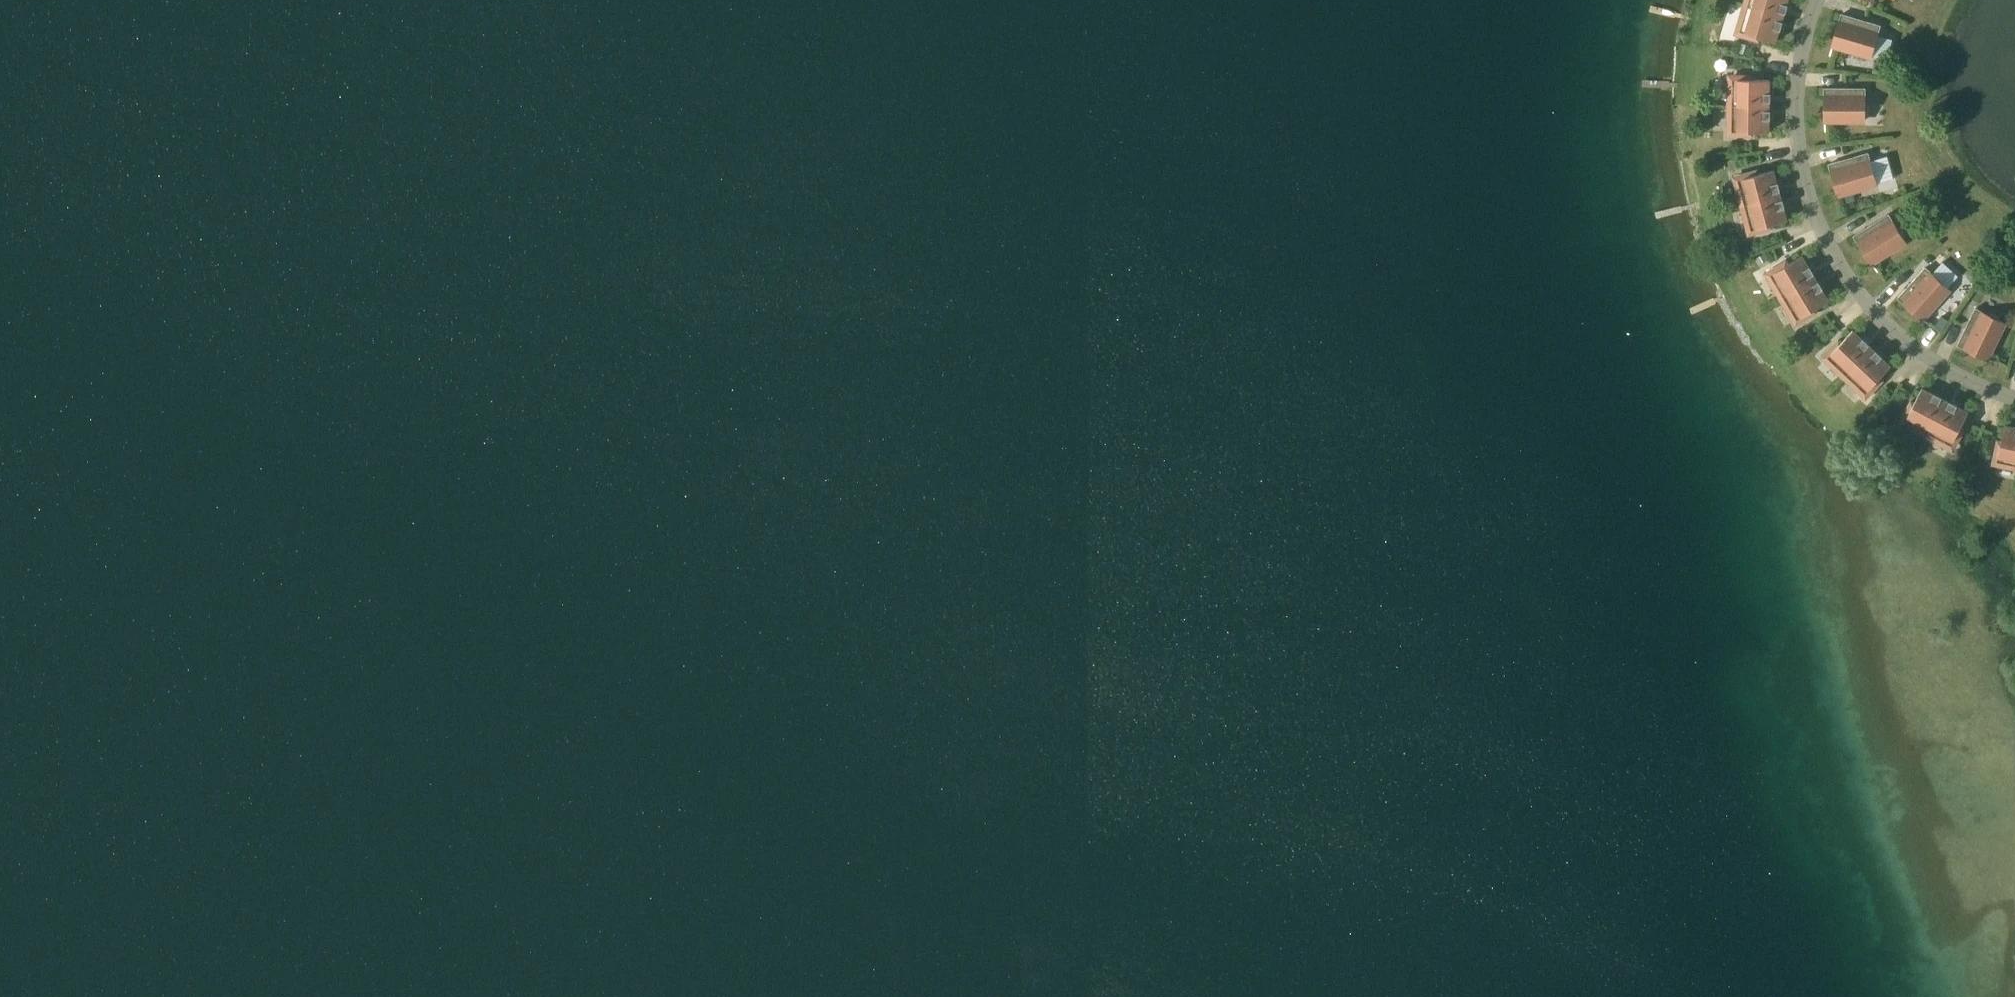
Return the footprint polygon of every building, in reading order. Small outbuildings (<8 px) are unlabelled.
[(1783,16),(1788,0),(1751,0),(1750,6),(1744,4),(1783,16)] [(1776,41),(1783,16),(1744,4),(1744,5),(1749,7),(1742,31),(1746,33),(1745,37),(1759,41),(1760,37),(1776,41)] [(1872,55),(1873,50),(1878,49),(1880,42),(1877,39),(1881,25),(1842,14),(1833,44),(1872,55)] [(1739,53),(1747,55),(1750,45),(1742,43),(1739,53)] [(1872,72),(1883,75),(1885,66),(1874,64),(1872,72)] [(1770,105),(1770,79),(1754,79),(1753,75),(1739,75),(1739,79),(1735,79),(1734,104),(1728,104),(1728,105),(1770,105)] [(1869,105),(1866,102),(1866,88),(1825,88),(1825,119),(1866,119),(1866,114),(1869,112),(1869,105)] [(1769,132),(1770,105),(1728,105),(1734,105),(1734,131),(1738,131),(1738,136),(1753,136),(1753,132),(1769,132)] [(1877,167),(1872,166),(1868,152),(1830,163),(1838,194),(1877,183),(1876,178),(1879,175),(1877,167)] [(1741,205),(1781,195),(1774,170),(1758,174),(1757,170),(1743,173),(1744,177),(1740,178),(1747,204),(1741,205)] [(1853,191),(1843,194),(1844,195),(1846,203),(1855,200),(1853,192),(1853,191)] [(1781,195),(1741,205),(1741,206),(1747,205),(1753,229),(1758,228),(1759,232),(1773,229),(1772,224),(1788,220),(1781,195)] [(1901,226),(1897,226),(1889,213),(1855,235),(1871,262),(1906,240),(1903,236),(1905,232),(1901,226)] [(1769,259),(1765,253),(1756,258),(1760,264),(1769,259)] [(1781,299),(1816,278),(1802,255),(1788,264),(1786,260),(1774,267),(1776,271),(1772,273),(1785,295),(1780,298),(1781,299)] [(1941,275),(1936,277),(1926,267),(1899,297),(1922,318),(1949,288),(1946,285),(1946,280),(1941,275)] [(1816,278),(1781,299),(1786,296),(1799,318),(1803,316),(1805,320),(1817,312),(1815,309),(1829,300),(1816,278)] [(1992,312),(1989,314),(1976,308),(1958,344),(1987,358),(2004,322),(2000,320),(1999,315),(1992,312)] [(1935,322),(1945,326),(1948,318),(1938,314),(1935,322)] [(1844,378),(1872,348),(1853,330),(1842,342),(1839,339),(1829,349),(1832,352),(1829,355),(1848,373),(1843,377),(1844,378)] [(1872,348),(1844,378),(1849,374),(1867,392),(1870,388),(1873,391),(1883,381),(1880,378),(1891,366),(1872,348)] [(1927,436),(1946,400),(1923,388),(1915,403),(1911,401),(1904,413),(1908,415),(1906,419),(1929,431),(1926,436),(1927,436)] [(1946,400),(1927,436),(1927,437),(1930,431),(1953,443),(1955,439),(1958,441),(1965,429),(1961,427),(1969,412),(1946,400)] [(2005,425),(2001,441),(1997,440),(1994,454),(1998,455),(1998,459),(2014,463),(2014,427),(2005,425)]
